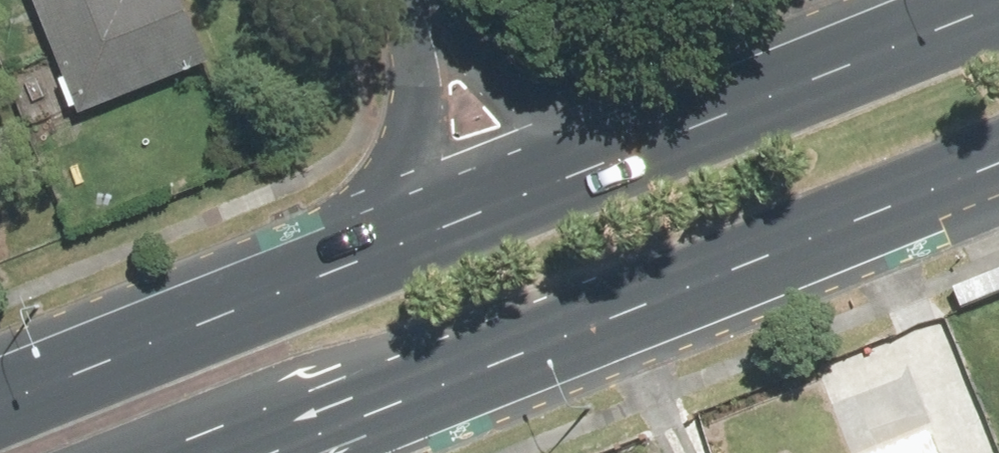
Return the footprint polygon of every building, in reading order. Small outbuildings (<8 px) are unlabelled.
[(78,116),(208,64),(183,0),(31,0),(78,116)]
